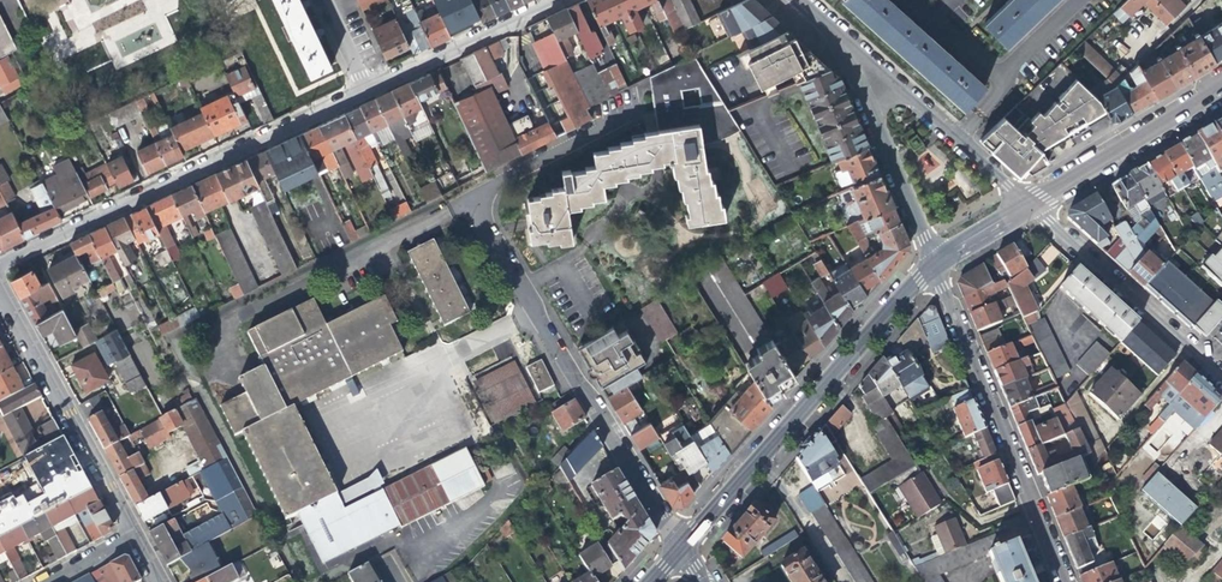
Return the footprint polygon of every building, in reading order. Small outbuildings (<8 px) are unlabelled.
[(285,25),(281,27),(288,42),(292,40),(309,76),(330,66),(318,42),(298,0),(273,0),(285,25)] [(362,10),(384,0),(357,0),(362,10)] [(479,15),(471,0),(433,0),(434,2),(448,31),(465,22),(479,15)] [(479,15),(482,21),(490,17),(495,15),(488,0),(471,0),(479,15)] [(495,15),(503,11),(510,7),(507,0),(488,0),(495,15)] [(665,17),(664,13),(658,0),(587,0),(608,45),(614,42),(605,22),(620,15),(627,30),(640,23),(633,8),(650,1),(659,20),(665,17)] [(690,0),(657,0),(673,33),(700,20),(693,5),(690,0)] [(717,12),(729,34),(740,28),(766,15),(764,10),(758,4),(753,0),(742,0),(717,12)] [(964,110),(984,87),(964,69),(935,42),(888,0),(841,0),(964,110)] [(984,24),(1005,47),(1023,30),(1056,0),(1010,0),(984,24)] [(1173,17),(1157,0),(1126,0),(1113,13),(1123,23),(1145,1),(1166,23),(1173,17)] [(1173,17),(1174,18),(1185,7),(1178,0),(1157,0),(1173,17)] [(434,2),(414,12),(430,45),(441,40),(450,36),(448,31),(434,2)] [(572,6),(566,9),(577,31),(589,58),(602,52),(592,31),(588,33),(576,4),(572,6)] [(401,17),(397,19),(410,45),(414,53),(422,49),(430,45),(414,12),(412,8),(406,11),(410,20),(404,23),(401,17)] [(565,36),(577,31),(566,9),(556,14),(545,19),(557,42),(564,57),(571,54),(567,45),(569,44),(565,36)] [(1199,37),(1214,63),(1221,58),(1221,23),(1206,33),(1194,12),(1187,18),(1199,37)] [(740,28),(750,49),(766,41),(787,30),(786,30),(784,31),(781,24),(778,22),(769,14),(766,15),(740,28)] [(11,49),(16,46),(14,43),(0,16),(0,54),(11,49)] [(398,51),(410,45),(397,19),(395,16),(371,27),(384,57),(398,51)] [(795,67),(816,56),(804,45),(787,30),(766,41),(771,51),(784,44),(795,67)] [(1199,37),(1179,49),(1195,74),(1206,68),(1214,63),(1199,37)] [(798,81),(830,69),(816,56),(795,67),(784,44),(771,51),(766,41),(750,49),(743,52),(759,85),(763,83),(773,78),(792,70),(797,82),(798,81)] [(1075,49),(1108,79),(1116,87),(1122,81),(1129,74),(1119,64),(1114,70),(1083,41),(1075,49)] [(556,61),(564,57),(557,42),(549,47),(556,61)] [(478,83),(482,91),(491,87),(499,83),(496,75),(498,74),(486,47),(474,52),(461,58),(473,85),(478,83)] [(1179,49),(1161,60),(1176,85),(1186,80),(1195,74),(1179,49)] [(239,63),(245,60),(241,51),(219,60),(222,68),(238,61),(239,63)] [(3,90),(20,81),(6,54),(0,57),(0,84),(3,90)] [(685,214),(687,223),(725,218),(723,204),(720,204),(718,192),(715,192),(713,179),(710,179),(708,166),(704,167),(701,142),(740,130),(726,107),(705,73),(693,55),(649,77),(651,95),(647,96),(653,131),(647,132),(640,133),(641,135),(628,137),(629,143),(617,145),(618,148),(605,150),(606,153),(592,156),(594,168),(583,170),(584,173),(569,175),(569,172),(560,173),(562,190),(548,191),(549,195),(542,196),(542,200),(525,202),(527,219),(528,231),(526,232),(527,242),(549,239),(549,242),(556,241),(557,244),(570,242),(565,210),(577,208),(576,204),(589,203),(588,199),(602,197),(600,185),(611,183),(610,180),(623,178),(622,174),(635,173),(635,170),(647,168),(646,165),(668,162),(670,175),(674,175),(675,188),(679,187),(680,199),(686,199),(688,213),(685,214)] [(534,133),(532,130),(514,139),(521,154),(592,119),(585,109),(589,107),(572,73),(566,60),(544,69),(524,78),(548,126),(534,133)] [(1161,60),(1141,72),(1156,97),(1166,91),(1176,85),(1161,60)] [(264,124),(273,119),(247,64),(225,74),(234,92),(236,96),(245,92),(253,88),(255,93),(251,95),(264,124)] [(592,64),(572,73),(589,107),(608,97),(596,73),(592,64)] [(616,64),(596,73),(608,97),(627,88),(616,64)] [(1127,88),(1122,81),(1116,87),(1131,113),(1144,105),(1156,97),(1141,72),(1137,66),(1129,74),(1137,87),(1132,90),(1127,88)] [(424,76),(411,82),(419,100),(446,88),(438,69),(424,76)] [(831,161),(838,159),(868,147),(853,113),(838,76),(830,69),(798,81),(831,161)] [(1099,100),(1089,91),(1075,77),(1062,92),(1067,91),(1078,103),(1087,118),(1104,108),(1099,100)] [(773,78),(763,83),(768,93),(778,89),(773,78)] [(1108,79),(1089,91),(1099,100),(1104,108),(1113,124),(1122,118),(1131,113),(1116,87),(1108,79)] [(412,111),(422,107),(419,100),(411,82),(403,86),(392,91),(411,131),(415,129),(412,122),(416,120),(412,111)] [(509,127),(491,87),(482,91),(453,104),(480,165),(484,173),(521,154),(514,139),(509,127)] [(249,96),(251,95),(255,93),(253,88),(245,92),(247,97),(249,96)] [(149,92),(153,101),(157,99),(153,90),(149,92)] [(411,132),(411,131),(392,91),(383,95),(375,99),(394,139),(401,156),(408,152),(405,144),(403,144),(400,137),(411,132)] [(1002,155),(999,159),(1018,175),(1024,169),(1029,174),(1048,162),(1039,147),(1066,131),(1063,125),(1070,121),(1073,127),(1087,118),(1078,103),(1067,91),(1062,92),(1058,96),(1062,100),(1037,124),(1035,122),(1031,117),(1017,131),(1004,117),(983,137),(1002,155)] [(234,92),(227,95),(235,113),(242,110),(236,96),(234,92)] [(201,107),(202,110),(214,134),(228,127),(239,121),(235,113),(227,95),(201,107)] [(1062,100),(1058,96),(1035,122),(1037,124),(1062,100)] [(136,100),(140,109),(147,105),(143,97),(136,100)] [(378,146),(394,139),(375,99),(367,103),(360,106),(371,131),(375,139),(378,146)] [(143,114),(140,109),(136,100),(108,113),(113,123),(115,127),(143,114)] [(427,105),(422,107),(429,123),(431,127),(436,125),(427,105)] [(360,136),(371,131),(360,106),(352,110),(344,114),(360,150),(364,158),(373,177),(377,186),(378,185),(383,196),(389,194),(366,143),(360,136)] [(202,110),(170,125),(181,149),(199,140),(214,134),(202,110)] [(246,118),(242,110),(235,113),(239,121),(246,118)] [(346,143),(351,154),(360,150),(344,114),(333,119),(319,125),(338,167),(344,179),(350,176),(336,148),(346,143)] [(509,127),(514,139),(532,130),(527,118),(509,127)] [(167,120),(155,126),(158,132),(164,129),(164,127),(169,125),(167,120)] [(1063,125),(1066,131),(1070,129),(1073,127),(1070,121),(1063,125)] [(1213,126),(1221,141),(1221,121),(1213,126)] [(148,125),(154,139),(165,164),(174,159),(184,155),(181,149),(170,125),(169,125),(164,127),(164,129),(167,134),(160,137),(158,132),(155,126),(154,123),(148,125)] [(435,135),(431,127),(429,123),(418,128),(423,141),(435,135)] [(329,171),(338,167),(319,125),(310,130),(300,134),(318,171),(327,167),(329,171)] [(1213,126),(1205,130),(1197,135),(1221,177),(1221,141),(1213,126)] [(902,134),(917,155),(925,149),(910,128),(902,134)] [(164,129),(158,132),(160,137),(167,134),(164,129)] [(366,143),(375,139),(371,131),(360,136),(366,143)] [(282,188),(318,171),(300,134),(284,142),(265,151),(275,173),(282,188)] [(118,135),(110,139),(114,148),(122,144),(118,135)] [(1213,200),(1221,195),(1221,177),(1197,135),(1189,140),(1181,145),(1194,168),(1213,200)] [(979,141),(999,159),(1002,155),(983,137),(979,141)] [(157,168),(165,164),(154,139),(136,148),(147,172),(157,168)] [(1183,174),(1194,168),(1181,145),(1172,150),(1164,155),(1183,186),(1188,183),(1183,174)] [(836,172),(843,188),(879,174),(873,160),(868,147),(838,159),(843,169),(836,172)] [(351,154),(355,162),(364,158),(360,150),(351,154)] [(262,178),(275,173),(265,151),(255,155),(246,160),(258,186),(261,192),(267,189),(262,178)] [(916,159),(924,174),(938,166),(930,151),(916,159)] [(102,155),(106,163),(115,182),(117,187),(126,182),(133,179),(121,156),(110,161),(106,152),(102,155)] [(1177,189),(1183,186),(1164,155),(1155,160),(1147,165),(1161,187),(1172,181),(1177,189)] [(369,179),(373,177),(364,158),(355,162),(360,174),(366,172),(369,179)] [(229,200),(258,186),(246,160),(230,167),(216,174),(229,200)] [(5,181),(9,178),(1,163),(0,163),(0,184),(5,181)] [(106,163),(78,177),(88,196),(104,188),(115,182),(106,163)] [(75,203),(88,196),(78,177),(72,165),(41,181),(58,212),(75,203)] [(458,186),(484,173),(480,165),(454,178),(458,186)] [(1165,194),(1161,187),(1147,165),(1139,170),(1129,176),(1147,205),(1165,194)] [(204,179),(192,185),(204,211),(229,200),(216,174),(204,179)] [(866,218),(870,217),(893,207),(886,191),(879,174),(843,188),(845,191),(853,188),(866,218)] [(1129,209),(1132,207),(1136,205),(1139,209),(1144,206),(1145,208),(1148,207),(1147,205),(1129,176),(1122,180),(1112,186),(1127,210),(1129,209)] [(5,181),(0,184),(0,192),(5,201),(13,197),(5,181)] [(41,211),(17,223),(24,237),(44,227),(62,219),(58,212),(41,181),(33,185),(31,182),(28,184),(41,211)] [(423,204),(440,195),(434,181),(417,189),(423,204)] [(205,215),(204,211),(192,185),(182,190),(172,194),(182,216),(194,210),(197,218),(205,215)] [(262,195),(265,200),(269,210),(276,207),(269,192),(262,195)] [(156,228),(182,216),(172,194),(158,201),(145,207),(156,228)] [(1067,217),(1100,246),(1109,241),(1100,225),(1110,219),(1096,195),(1084,202),(1068,212),(1067,217)] [(297,267),(269,210),(265,200),(250,207),(281,275),(297,267)] [(392,219),(408,211),(405,204),(389,212),(392,219)] [(1156,219),(1148,207),(1145,208),(1144,206),(1139,209),(1136,205),(1132,207),(1144,226),(1156,219)] [(159,234),(156,228),(145,207),(134,212),(124,217),(135,238),(137,244),(159,234)] [(873,234),(876,233),(900,223),(896,215),(893,207),(870,217),(875,230),(871,231),(873,234)] [(1159,225),(1156,219),(1144,226),(1132,207),(1129,209),(1137,223),(1131,231),(1140,245),(1159,225)] [(0,217),(0,246),(3,247),(24,237),(17,223),(10,212),(0,217)] [(115,247),(135,238),(124,217),(114,222),(104,226),(115,247)] [(350,240),(356,237),(352,230),(347,219),(341,222),(350,240)] [(1100,225),(1109,241),(1119,235),(1115,228),(1110,219),(1100,225)] [(192,238),(198,235),(191,221),(186,224),(192,238)] [(846,226),(855,241),(867,237),(857,222),(846,226)] [(1126,245),(1113,258),(1128,271),(1144,254),(1145,253),(1140,245),(1131,231),(1126,222),(1115,228),(1119,235),(1126,245)] [(883,248),(866,258),(880,280),(896,262),(907,250),(908,244),(900,223),(876,233),(883,248)] [(365,224),(352,230),(356,237),(361,235),(368,231),(365,224)] [(1212,236),(1221,245),(1221,224),(1212,236)] [(116,250),(115,247),(104,226),(96,230),(88,234),(100,257),(113,282),(120,279),(107,254),(116,250)] [(209,240),(216,237),(214,234),(211,228),(204,231),(209,240)] [(229,228),(214,234),(216,237),(237,283),(242,294),(256,287),(229,228)] [(81,266),(100,257),(88,234),(78,239),(69,243),(75,255),(81,266)] [(1126,245),(1119,235),(1109,241),(1100,246),(1113,258),(1126,245)] [(869,240),(867,237),(855,241),(859,248),(864,255),(872,250),(869,245),(869,240)] [(1020,239),(1012,244),(1021,259),(1029,254),(1020,239)] [(432,241),(406,253),(421,282),(443,325),(468,313),(432,241)] [(1021,259),(1012,244),(1007,247),(996,254),(989,258),(992,264),(994,263),(1004,280),(1010,276),(1009,275),(1025,265),(1021,259)] [(166,248),(167,250),(170,257),(177,254),(172,245),(166,248)] [(1221,264),(1221,247),(1213,256),(1221,264)] [(140,248),(133,251),(137,257),(143,254),(140,248)] [(863,260),(849,269),(866,296),(874,287),(880,280),(866,258),(864,255),(859,248),(857,249),(863,260)] [(172,260),(170,257),(167,250),(155,256),(160,266),(172,260)] [(1147,251),(1145,253),(1144,254),(1151,261),(1135,278),(1143,285),(1166,259),(1159,252),(1154,257),(1147,251)] [(1151,261),(1144,254),(1128,271),(1135,278),(1151,261)] [(1213,256),(1211,254),(1201,265),(1221,285),(1221,264),(1213,256)] [(86,275),(81,266),(75,255),(60,262),(47,269),(61,295),(73,289),(71,284),(86,275)] [(771,335),(722,257),(708,266),(757,344),(771,335)] [(820,258),(812,263),(820,275),(828,271),(820,258)] [(1025,267),(1010,276),(1004,280),(1011,296),(1015,303),(1020,313),(1022,318),(1033,312),(1037,310),(1025,285),(1044,270),(1039,265),(1034,258),(1025,267)] [(1190,324),(1192,326),(1214,302),(1166,259),(1143,285),(1157,298),(1159,296),(1162,298),(1160,300),(1173,312),(1175,310),(1178,313),(1176,315),(1189,326),(1190,324)] [(861,302),(866,296),(849,269),(846,265),(830,274),(840,291),(850,306),(856,301),(860,299),(861,302)] [(957,282),(963,297),(992,284),(983,265),(971,272),(958,280),(957,282)] [(1119,342),(1137,323),(1113,301),(1076,268),(1058,287),(1082,308),(1080,311),(1102,331),(1104,329),(1119,342)] [(30,271),(11,280),(11,281),(16,290),(20,297),(39,286),(30,271)] [(787,287),(779,273),(762,283),(771,296),(787,287)] [(811,281),(825,305),(839,327),(848,317),(853,311),(850,306),(840,291),(830,297),(818,277),(811,281)] [(1001,289),(1005,298),(1011,296),(1004,280),(992,284),(963,297),(967,306),(969,313),(994,303),(991,293),(1001,289)] [(50,308),(53,313),(61,309),(46,282),(39,286),(20,297),(28,312),(34,323),(48,316),(40,301),(49,297),(54,306),(50,308)] [(116,288),(113,282),(94,292),(98,298),(116,288)] [(236,298),(242,294),(237,283),(231,286),(236,298)] [(241,431),(284,518),(296,512),(335,492),(291,406),(401,350),(390,324),(395,320),(383,295),(324,325),(312,299),(244,334),(261,366),(235,379),(243,394),(218,407),(233,436),(241,431)] [(1005,298),(994,303),(998,311),(1015,303),(1011,296),(1005,298)] [(661,342),(678,332),(657,298),(640,308),(661,342)] [(1192,326),(1200,333),(1202,330),(1206,334),(1221,317),(1221,306),(1220,308),(1214,302),(1192,326)] [(998,311),(994,303),(969,313),(974,324),(977,330),(1002,320),(998,311)] [(807,312),(804,314),(822,346),(832,335),(839,327),(825,305),(809,315),(807,312)] [(929,306),(917,319),(925,340),(928,341),(933,353),(951,346),(934,307),(929,306)] [(195,308),(176,318),(180,326),(200,317),(195,308)] [(58,344),(75,335),(72,331),(61,309),(53,313),(48,316),(34,323),(38,331),(41,335),(51,330),(58,344)] [(788,325),(793,333),(807,356),(815,350),(822,346),(804,314),(801,310),(792,315),(795,321),(788,325)] [(1037,320),(1033,312),(1022,318),(1026,326),(1037,320)] [(176,318),(166,322),(170,331),(180,326),(176,318)] [(1042,318),(1037,320),(1026,326),(1030,334),(1033,341),(1051,378),(1067,371),(1042,318)] [(923,345),(925,340),(917,319),(913,324),(898,341),(905,351),(906,354),(923,345)] [(161,335),(170,331),(166,322),(157,326),(161,335)] [(86,323),(72,331),(75,335),(82,348),(96,340),(86,323)] [(1150,334),(1137,323),(1119,342),(1141,362),(1159,342),(1150,334)] [(582,357),(586,355),(618,335),(612,326),(581,344),(576,348),(582,357)] [(979,335),(986,352),(1003,344),(1000,336),(999,336),(996,328),(979,335)] [(115,330),(103,336),(116,359),(113,361),(129,392),(144,385),(115,330)] [(618,335),(586,355),(593,367),(603,384),(600,386),(606,397),(626,384),(641,375),(636,366),(646,360),(627,330),(618,335)] [(793,333),(774,344),(788,367),(799,361),(807,356),(793,333)] [(51,348),(58,344),(52,334),(45,337),(51,348)] [(1030,334),(1003,344),(986,352),(988,357),(993,369),(1017,360),(1012,347),(1015,346),(1015,348),(1033,341),(1030,334)] [(905,351),(898,341),(883,358),(886,363),(905,351)] [(1089,375),(1090,374),(1109,353),(1096,341),(1075,363),(1089,375)] [(1168,350),(1159,342),(1141,362),(1157,376),(1174,356),(1168,350)] [(794,376),(788,367),(774,344),(757,347),(755,349),(758,354),(750,359),(752,361),(749,363),(745,365),(748,370),(767,400),(771,398),(782,391),(780,386),(785,382),(794,376)] [(11,368),(6,359),(0,347),(0,374),(11,368)] [(906,354),(905,351),(886,363),(907,398),(909,401),(928,390),(906,354)] [(71,365),(86,392),(109,380),(94,352),(71,365)] [(1026,356),(1017,360),(993,369),(997,379),(1000,387),(1023,378),(1033,374),(1026,356)] [(907,398),(886,363),(883,358),(876,365),(867,375),(890,409),(907,398)] [(512,360),(470,378),(489,421),(531,402),(512,360)] [(540,360),(524,367),(536,393),(552,386),(540,360)] [(1164,383),(1177,394),(1195,374),(1188,368),(1182,363),(1164,383)] [(23,389),(19,383),(20,382),(18,378),(16,375),(15,375),(11,368),(0,374),(0,401),(23,389)] [(1111,369),(1090,392),(1119,419),(1140,397),(1111,369)] [(735,391),(723,405),(750,428),(759,417),(770,405),(767,400),(748,370),(731,388),(735,391)] [(1177,394),(1205,419),(1221,399),(1221,398),(1208,385),(1195,374),(1177,394)] [(892,412),(890,409),(867,375),(862,381),(858,386),(864,394),(861,396),(878,420),(873,423),(877,431),(875,432),(890,458),(858,478),(867,493),(887,481),(892,478),(913,464),(895,433),(885,416),(892,412)] [(1045,393),(1043,388),(1029,393),(1023,378),(1000,387),(1004,397),(1009,407),(1030,399),(1045,393)] [(41,396),(37,391),(34,383),(23,389),(0,401),(0,413),(24,457),(39,449),(23,418),(24,414),(21,407),(41,396)] [(1053,383),(1043,388),(1045,393),(1055,388),(1053,383)] [(1161,396),(1169,403),(1177,394),(1164,383),(1156,392),(1161,396)] [(642,409),(626,384),(606,397),(614,410),(621,422),(642,409)] [(954,408),(963,431),(966,436),(974,433),(985,428),(979,415),(969,390),(954,396),(958,407),(954,408)] [(1063,404),(1070,418),(1076,431),(1088,457),(1092,465),(1102,453),(1105,450),(1076,390),(1063,404)] [(1149,410),(1161,396),(1156,392),(1144,405),(1149,410)] [(564,432),(585,420),(577,407),(568,393),(548,406),(564,432)] [(1205,419),(1177,394),(1169,403),(1157,417),(1158,418),(1163,422),(1173,411),(1179,405),(1194,418),(1188,425),(1194,430),(1205,419)] [(97,396),(79,406),(92,429),(103,449),(116,442),(118,440),(125,437),(129,435),(124,425),(117,429),(111,432),(105,421),(101,413),(105,410),(97,396)] [(181,426),(205,470),(227,457),(196,399),(172,411),(181,426)] [(1017,427),(1031,421),(1026,409),(1033,406),(1030,399),(1009,407),(1017,427)] [(709,420),(711,422),(729,452),(741,438),(750,428),(723,405),(709,420)] [(841,405),(824,424),(832,436),(849,416),(848,412),(841,405)] [(1173,411),(1188,425),(1194,418),(1179,405),(1173,411)] [(138,430),(129,435),(125,437),(128,442),(129,442),(140,435),(148,448),(167,437),(166,434),(181,426),(172,411),(158,419),(159,421),(139,432),(138,430)] [(902,429),(892,412),(885,416),(895,433),(902,429)] [(111,418),(105,421),(111,432),(117,429),(111,418)] [(1036,419),(1031,421),(1041,445),(1064,436),(1059,423),(1056,418),(1038,425),(1036,419)] [(1059,423),(1064,436),(1076,431),(1070,418),(1059,423)] [(1159,427),(1163,422),(1158,418),(1154,423),(1159,427)] [(40,426),(49,443),(62,436),(53,419),(40,426)] [(1041,445),(1031,421),(1017,427),(1019,431),(1027,451),(1041,445)] [(659,436),(650,422),(629,435),(634,443),(638,449),(659,436)] [(690,434),(706,460),(712,471),(723,459),(729,452),(711,422),(690,434)] [(810,441),(795,457),(810,481),(811,481),(816,489),(835,478),(835,473),(831,468),(838,463),(827,446),(834,441),(832,436),(824,424),(810,441)] [(977,451),(980,459),(995,453),(991,443),(985,428),(974,433),(981,450),(977,451)] [(666,447),(680,470),(694,492),(700,485),(691,470),(698,465),(706,460),(690,434),(686,429),(671,439),(673,442),(666,447)] [(937,448),(966,436),(963,431),(934,443),(937,448)] [(1046,457),(1041,445),(1027,451),(1033,466),(1037,477),(1040,476),(1080,460),(1088,457),(1076,431),(1064,436),(1071,453),(1058,459),(1056,453),(1046,457)] [(592,432),(570,455),(582,467),(602,447),(598,441),(592,432)] [(1219,433),(1208,446),(1221,459),(1221,436),(1219,433)] [(121,446),(128,442),(125,437),(118,440),(121,446)] [(125,460),(116,442),(103,449),(111,464),(118,478),(142,465),(136,454),(125,460)] [(551,459),(557,465),(570,452),(564,446),(551,459)] [(335,492),(296,512),(320,562),(401,523),(403,527),(486,485),(468,447),(429,467),(383,490),(382,490),(379,484),(372,487),(374,491),(343,506),(341,502),(335,492)] [(993,489),(1008,483),(1003,472),(995,453),(980,459),(974,462),(986,492),(993,489)] [(568,482),(582,467),(570,455),(558,467),(568,482)] [(844,471),(849,469),(845,455),(839,457),(844,471)] [(200,472),(222,513),(232,530),(232,529),(257,515),(227,457),(205,470),(200,472)] [(1045,488),(1049,497),(1072,488),(1089,481),(1080,460),(1040,476),(1045,488)] [(918,472),(913,464),(892,478),(896,485),(915,516),(938,502),(929,487),(920,471),(918,472)] [(148,476),(142,465),(118,478),(128,495),(135,507),(147,501),(137,482),(148,476)] [(1155,466),(1151,470),(1155,474),(1159,470),(1155,466)] [(571,487),(568,482),(558,467),(551,474),(562,492),(571,487)] [(625,525),(606,545),(617,563),(623,572),(652,540),(652,529),(632,497),(616,470),(590,487),(612,522),(620,516),(625,525)] [(688,499),(694,492),(680,470),(659,483),(672,504),(683,505),(688,499)] [(1142,480),(1147,484),(1155,474),(1151,470),(1142,480)] [(379,471),(335,492),(341,502),(372,487),(379,484),(385,481),(379,471)] [(191,478),(181,483),(187,494),(189,498),(199,492),(191,478)] [(891,488),(896,485),(892,478),(887,481),(891,488)] [(538,488),(539,490),(541,494),(552,488),(546,479),(538,488)] [(181,483),(147,501),(135,507),(140,517),(143,523),(166,510),(163,503),(179,495),(180,497),(187,494),(181,483)] [(1008,483),(993,489),(1000,506),(1015,500),(1008,483)] [(1080,509),(1072,488),(1049,497),(1047,498),(1051,509),(1055,519),(1080,509)] [(828,510),(816,489),(808,494),(800,499),(812,519),(816,517),(856,581),(873,581),(828,510)] [(91,490),(67,503),(74,515),(85,509),(98,502),(95,497),(91,490)] [(189,498),(187,494),(180,497),(179,495),(163,503),(166,510),(189,498)] [(112,528),(98,502),(85,509),(90,518),(93,523),(86,527),(84,527),(92,542),(100,538),(110,532),(112,528)] [(55,525),(74,515),(67,503),(44,515),(65,556),(73,552),(63,530),(59,532),(55,525)] [(739,521),(722,541),(741,558),(773,521),(754,504),(739,521)] [(599,534),(605,530),(590,505),(584,509),(599,534)] [(1085,507),(1080,509),(1055,519),(1059,529),(1064,540),(1080,533),(1086,531),(1079,514),(1086,511),(1085,507)] [(222,513),(181,537),(190,553),(205,544),(232,530),(222,513)] [(46,540),(57,561),(65,556),(44,515),(20,528),(26,540),(33,536),(40,533),(44,541),(46,540)] [(59,532),(63,530),(69,527),(78,522),(74,515),(55,525),(59,532)] [(1155,516),(1146,532),(1155,536),(1164,520),(1155,516)] [(84,524),(86,527),(93,523),(90,518),(84,520),(86,523),(84,524)] [(931,537),(937,551),(938,555),(963,545),(958,533),(953,519),(932,527),(935,535),(931,537)] [(149,533),(159,552),(167,566),(179,559),(190,553),(181,537),(172,521),(149,533)] [(508,521),(500,529),(504,537),(514,531),(508,521)] [(1025,524),(996,535),(1001,546),(1015,541),(1030,535),(1025,524)] [(12,548),(20,543),(26,540),(20,528),(0,539),(0,547),(3,553),(8,561),(13,571),(18,581),(27,577),(12,548)] [(1086,531),(1080,533),(1087,552),(1096,548),(1088,530),(1086,531)] [(773,552),(797,537),(793,531),(769,546),(773,552)] [(891,531),(884,534),(897,555),(903,551),(891,531)] [(1188,541),(1178,531),(1163,548),(1185,567),(1200,550),(1188,541)] [(1001,546),(996,535),(995,533),(963,545),(938,555),(920,562),(912,565),(923,581),(940,581),(935,574),(974,559),(973,557),(987,552),(1001,546)] [(1087,552),(1080,533),(1064,540),(1071,558),(1079,577),(1095,571),(1087,552)] [(580,555),(591,572),(594,578),(606,570),(617,563),(606,545),(603,540),(580,555)] [(1001,546),(987,552),(1000,581),(1033,581),(1029,573),(1015,541),(1001,546)] [(179,559),(192,574),(188,576),(191,581),(200,581),(220,571),(216,562),(215,562),(205,544),(190,553),(179,559)] [(802,551),(781,564),(792,581),(821,581),(802,551)] [(937,551),(918,559),(920,562),(938,555),(937,551)] [(88,574),(92,581),(138,581),(141,581),(135,569),(128,557),(123,556),(106,565),(88,574)] [(918,557),(909,560),(912,565),(920,562),(918,559),(918,557)] [(351,581),(379,581),(368,564),(347,576),(351,581)] [(1095,571),(1079,577),(1081,581),(1116,581),(1117,581),(1110,564),(1095,571)] [(238,578),(231,565),(230,565),(220,571),(200,581),(231,581),(238,578)] [(11,581),(17,581),(18,581),(13,571),(7,574),(11,581)] [(576,581),(597,581),(594,578),(591,572),(576,581)]
